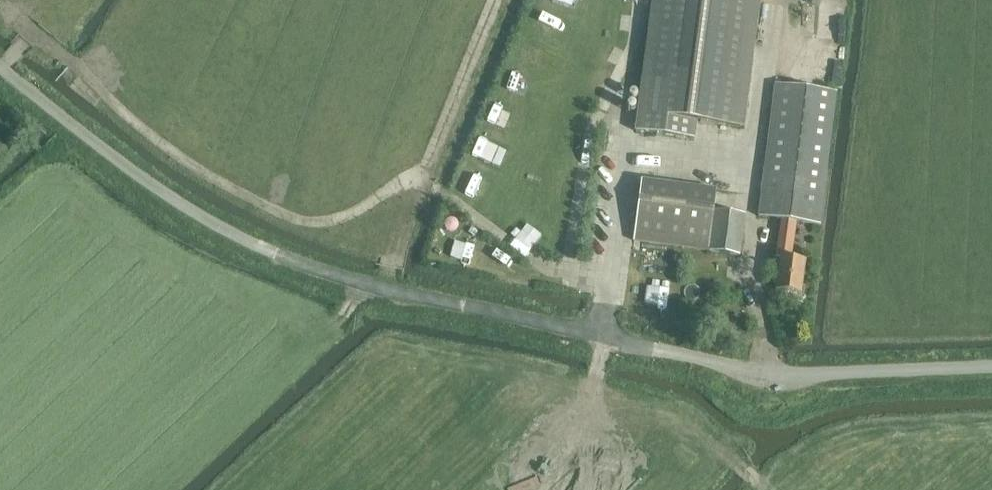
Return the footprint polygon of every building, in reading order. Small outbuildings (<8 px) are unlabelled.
[(636,131),(695,139),(698,117),(742,123),(757,0),(654,0),(636,131)] [(782,220),(797,222),(821,225),(837,92),(776,84),(759,216),(782,220)] [(633,240),(710,251),(714,210),(717,190),(642,180),(633,240)] [(745,214),(714,210),(710,251),(740,255),(745,214)] [(791,259),(797,222),(782,220),(776,258),(780,258),(776,291),(801,294),(806,261),(791,259)]
